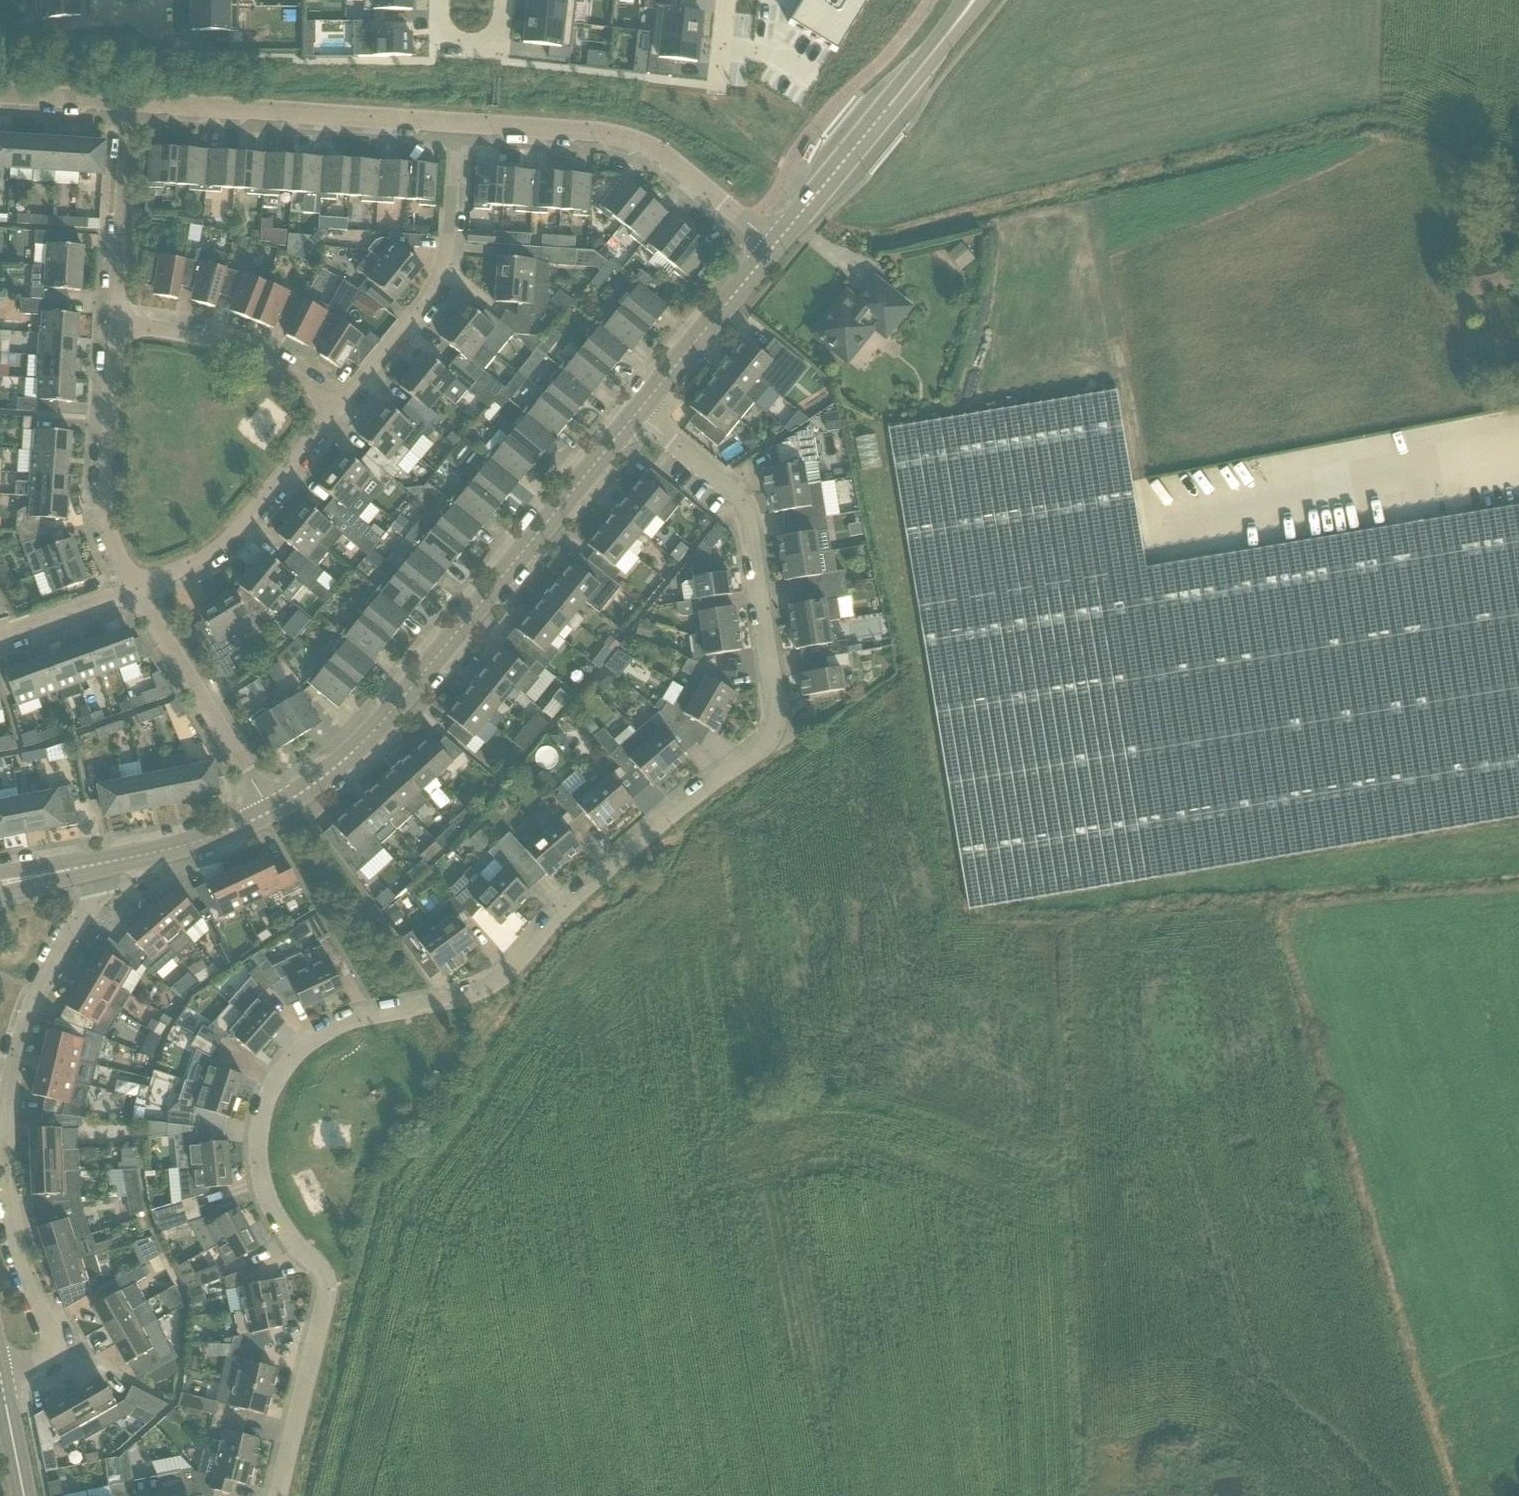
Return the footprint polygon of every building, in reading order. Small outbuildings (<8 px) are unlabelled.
[(37,20),(33,21),(34,32),(55,30),(54,19),(80,17),(79,0),(36,0),(37,20)] [(363,10),(373,11),(373,22),(385,22),(385,11),(411,11),(411,0),(364,0),(363,10)] [(525,19),(573,24),(576,0),(528,0),(525,19)] [(643,8),(654,10),(651,33),(699,38),(702,13),(675,10),(677,0),(644,0),(643,8)] [(788,24),(835,53),(836,53),(868,0),(802,0),(788,24)] [(191,6),(190,32),(217,32),(217,43),(228,43),(228,32),(238,32),(238,7),(191,6)] [(525,19),(523,44),(549,47),(548,58),(569,60),(573,24),(525,19)] [(358,22),(357,57),(358,57),(411,57),(411,33),(385,33),(385,22),(373,22),(358,22)] [(651,33),(647,74),(671,77),(673,61),(696,63),(699,38),(651,33)] [(12,137),(0,137),(0,167),(10,168),(12,137)] [(33,169),(35,139),(12,137),(10,168),(33,169)] [(58,140),(35,139),(33,169),(32,181),(55,183),(56,171),(58,140)] [(79,172),(81,142),(58,140),(56,171),(79,172)] [(102,174),(104,143),(81,142),(79,172),(102,174)] [(176,185),(179,148),(149,146),(147,188),(163,189),(164,184),(176,185)] [(205,192),(207,152),(207,150),(179,148),(176,185),(189,186),(189,191),(205,192)] [(234,189),(236,152),(207,150),(207,152),(205,192),(221,193),(221,188),(234,189)] [(262,196),(265,156),(265,154),(236,152),(234,189),(247,190),(246,195),(262,196)] [(291,193),(294,156),(265,154),(265,156),(262,196),(278,197),(279,192),(291,193)] [(320,199),(322,160),(322,157),(294,156),(291,193),(304,194),(303,213),(319,214),(320,199)] [(349,196),(351,159),(322,157),(322,160),(320,199),(336,200),(336,196),(349,196)] [(377,203),(380,164),(380,161),(351,159),(349,196),(362,197),(361,202),(377,203)] [(406,200),(409,163),(380,161),(380,164),(377,203),(393,204),(393,199),(406,200)] [(438,165),(437,165),(409,163),(406,200),(419,201),(419,206),(436,207),(438,165)] [(503,207),(506,169),(476,167),(473,209),(490,211),(490,206),(503,207)] [(531,213),(534,174),(534,171),(506,169),(503,207),(516,207),(515,212),(531,213)] [(560,210),(563,173),(534,171),(534,174),(531,213),(547,214),(548,209),(560,210)] [(592,175),(591,175),(563,173),(560,210),(573,211),(573,216),(590,217),(592,175)] [(646,196),(633,185),(624,177),(623,177),(610,192),(596,209),(609,220),(612,216),(622,224),(646,196)] [(668,214),(659,206),(646,196),(622,224),(632,232),(629,236),(641,246),(668,214)] [(30,224),(31,215),(18,214),(17,223),(30,224)] [(658,271),(690,232),(668,214),(667,216),(641,246),(654,256),(648,263),(658,271)] [(44,216),(31,215),(30,224),(43,225),(44,216)] [(74,227),(75,218),(63,217),(62,227),(74,227)] [(87,218),(75,218),(74,227),(87,228),(87,218)] [(329,230),(318,229),(309,241),(306,243),(316,245),(329,230)] [(63,233),(48,232),(35,231),(33,266),(82,269),(83,247),(63,245),(63,233)] [(495,233),(468,231),(467,243),(494,245),(495,233)] [(687,283),(713,251),(690,232),(658,271),(668,280),(674,273),(687,283)] [(420,236),(389,234),(388,241),(381,240),(377,242),(369,252),(370,253),(381,261),(409,284),(423,267),(406,253),(410,247),(419,248),(420,236)] [(558,247),(559,236),(541,235),(541,246),(558,247)] [(575,237),(559,236),(558,247),(574,248),(575,237)] [(296,257),(306,243),(309,241),(296,239),(295,247),(287,246),(287,253),(296,257)] [(304,261),(316,245),(306,243),(296,257),(304,261)] [(548,284),(549,265),(575,267),(576,250),(558,249),(540,248),(539,261),(509,259),(498,258),(497,280),(548,284)] [(215,308),(218,294),(225,269),(221,268),(225,255),(203,249),(197,252),(195,262),(184,260),(180,286),(194,290),(191,301),(215,308)] [(593,251),(576,250),(575,267),(595,268),(600,271),(607,263),(593,251)] [(177,300),(180,286),(184,260),(143,253),(141,281),(155,284),(153,296),(177,300)] [(407,287),(409,284),(381,261),(370,253),(356,270),(367,279),(376,286),(395,301),(397,298),(403,299),(409,292),(407,287)] [(1517,287),(1510,256),(1459,267),(1466,298),(1517,287)] [(607,263),(600,271),(607,278),(618,266),(610,259),(607,263)] [(80,291),(82,269),(33,266),(31,300),(59,302),(60,290),(80,291)] [(251,321),(266,283),(243,274),(225,269),(218,294),(233,300),(229,312),(251,321)] [(607,278),(600,271),(590,282),(598,289),(607,278)] [(642,273),(636,280),(645,288),(651,280),(642,273)] [(911,307),(890,291),(875,278),(850,308),(846,305),(835,317),(830,313),(813,334),(847,361),(873,329),(885,339),(911,307)] [(547,305),(548,284),(497,280),(495,302),(518,304),(517,312),(515,315),(506,311),(499,322),(514,334),(515,335),(529,336),(530,323),(530,315),(535,315),(540,313),(543,309),(547,305)] [(649,330),(667,308),(668,307),(636,280),(625,293),(629,296),(621,306),(649,330)] [(292,324),(304,301),(289,292),(266,283),(251,321),(274,329),(278,318),(292,324)] [(575,303),(560,291),(550,304),(565,316),(575,303)] [(327,344),(341,322),(354,303),(337,293),(329,307),(318,301),(315,306),(304,301),(292,324),(286,336),(303,345),(309,335),(327,344)] [(79,315),(58,314),(59,302),(31,300),(20,299),(21,314),(43,315),(42,333),(40,333),(40,335),(77,337),(79,315)] [(467,305),(453,321),(495,356),(514,334),(499,322),(485,310),(480,316),(467,305)] [(639,343),(649,330),(621,306),(612,316),(609,313),(599,325),(596,323),(631,352),(639,343)] [(495,356),(453,321),(440,338),(460,354),(453,362),(478,383),(485,374),(482,372),(495,356)] [(327,344),(319,356),(336,367),(340,370),(347,359),(359,367),(381,340),(369,332),(366,338),(342,322),(327,344)] [(610,372),(628,350),(631,353),(631,352),(596,323),(586,336),(589,339),(581,349),(610,372)] [(563,337),(554,329),(537,350),(546,358),(563,337)] [(77,339),(77,337),(40,335),(38,356),(74,358),(75,338),(77,339)] [(770,389),(795,358),(774,341),(763,354),(746,340),(731,358),(770,389)] [(9,354),(10,342),(1,341),(0,354),(9,354)] [(592,394),(610,372),(581,349),(573,358),(569,355),(559,368),(592,394)] [(546,358),(537,350),(517,372),(527,380),(546,358)] [(9,354),(0,354),(0,357),(0,367),(8,367),(9,354)] [(426,355),(412,371),(442,395),(455,405),(467,391),(469,393),(478,383),(453,362),(446,371),(426,355)] [(73,379),(74,358),(38,356),(38,357),(27,356),(27,376),(37,377),(37,378),(75,380),(75,379),(73,379)] [(754,403),(767,387),(731,358),(718,374),(744,396),(744,395),(754,403)] [(573,417),(592,394),(559,368),(549,380),(553,383),(545,393),(573,417)] [(429,410),(442,395),(412,371),(399,387),(414,399),(407,408),(434,430),(442,421),(438,418),(429,410)] [(517,372),(510,381),(519,388),(526,379),(517,372)] [(504,389),(485,374),(478,383),(496,398),(500,394),(504,389)] [(744,396),(718,374),(704,391),(740,420),(754,403),(744,395),(744,396)] [(73,403),(75,380),(37,378),(37,379),(39,379),(37,399),(16,398),(16,411),(52,413),(53,401),(73,403)] [(519,388),(510,381),(504,389),(500,394),(509,400),(519,388)] [(478,383),(469,393),(488,408),(492,403),(496,398),(478,383)] [(696,413),(682,431),(711,455),(725,437),(740,420),(704,391),(690,408),(696,413)] [(1147,570),(1117,391),(889,430),(970,910),(1518,817),(1518,507),(1147,570)] [(555,439),(573,417),(545,393),(536,403),(533,400),(523,412),(555,439)] [(499,408),(506,399),(500,394),(496,398),(492,403),(499,408)] [(410,451),(422,436),(426,439),(434,430),(407,408),(400,416),(385,404),(372,420),(410,451)] [(795,411),(788,419),(798,427),(807,421),(795,411)] [(537,461),(555,439),(523,412),(512,425),(516,428),(508,438),(537,461)] [(31,430),(32,418),(23,417),(22,430),(31,430)] [(410,451),(372,420),(359,436),(373,449),(366,457),(393,479),(401,470),(397,467),(410,451)] [(819,483),(816,462),(810,425),(778,445),(782,467),(762,470),(765,492),(770,492),(770,491),(819,483)] [(71,433),(51,431),(35,430),(34,451),(32,451),(32,452),(70,455),(71,433)] [(518,483),(537,461),(508,438),(500,447),(496,444),(486,457),(518,483)] [(458,462),(473,447),(465,439),(450,455),(458,462)] [(70,456),(70,455),(32,452),(31,474),(67,476),(68,456),(70,456)] [(360,494),(373,478),(382,485),(385,488),(393,479),(366,457),(359,466),(345,453),(331,470),(360,494)] [(500,506),(518,483),(486,457),(476,469),(480,472),(471,482),(500,506)] [(372,503),(360,494),(331,470),(318,486),(333,499),(326,507),(362,537),(373,546),(380,539),(369,529),(370,528),(359,519),(372,503)] [(71,476),(67,476),(31,474),(30,483),(15,482),(15,496),(29,497),(29,495),(67,498),(67,496),(65,496),(66,489),(68,489),(71,476)] [(685,498),(657,474),(649,483),(643,478),(629,495),(664,524),(685,498)] [(482,528),(500,506),(471,482),(463,492),(460,489),(449,501),(482,528)] [(824,517),(819,483),(770,491),(770,492),(774,513),(799,509),(801,521),(824,517)] [(66,520),(67,498),(29,495),(29,497),(31,497),(30,508),(24,508),(16,513),(15,529),(21,545),(49,535),(45,523),(45,519),(66,520)] [(664,524),(629,495),(615,512),(650,541),(664,524)] [(464,550),(482,528),(449,501),(439,514),(443,517),(435,527),(464,550)] [(362,537),(326,507),(319,516),(304,503),(291,519),(328,550),(341,535),(355,546),(362,537)] [(615,512),(601,529),(628,550),(637,539),(645,546),(650,541),(615,512)] [(817,554),(813,532),(826,530),(824,517),(801,521),(803,533),(777,537),(781,559),(817,554)] [(328,550),(291,519),(277,535),(295,550),(288,559),(316,582),(324,572),(316,566),(328,550)] [(732,595),(729,572),(723,573),(721,562),(712,563),(710,552),(726,532),(717,524),(695,551),(703,558),(704,565),(691,567),(693,580),(685,581),(680,585),(683,602),(706,599),(732,595)] [(445,572),(464,550),(435,527),(427,536),(423,533),(413,546),(445,572)] [(594,552),(587,560),(612,581),(620,571),(614,566),(628,550),(601,529),(587,546),(594,552)] [(53,546),(49,535),(21,545),(33,575),(45,570),(45,572),(79,560),(72,539),(53,546)] [(670,556),(678,562),(688,549),(680,543),(670,556)] [(399,554),(390,564),(398,571),(427,595),(438,582),(445,572),(413,546),(404,557),(399,554)] [(316,582),(288,559),(281,567),(265,554),(252,570),(281,594),(290,601),(302,586),(308,591),(316,582)] [(820,574),(817,554),(781,559),(784,581),(810,577),(812,589),(844,584),(842,571),(820,574)] [(87,581),(79,560),(45,572),(53,593),(87,581)] [(620,587),(612,581),(587,560),(580,569),(573,564),(559,581),(585,602),(599,613),(620,587)] [(266,609),(267,610),(281,594),(252,570),(238,586),(240,588),(235,593),(245,610),(255,600),(266,609)] [(409,617),(427,595),(398,571),(390,581),(387,578),(376,590),(409,617)] [(585,602),(559,581),(545,597),(580,626),(584,621),(576,612),(585,602)] [(839,620),(837,608),(836,600),(847,598),(844,584),(812,589),(814,602),(788,606),(792,628),(827,622),(839,620)] [(391,639),(409,617),(376,590),(366,603),(370,606),(362,616),(391,639)] [(245,610),(235,593),(234,592),(216,603),(236,635),(254,624),(253,622),(266,609),(255,600),(245,610)] [(580,626),(545,597),(531,614),(557,636),(558,635),(566,625),(575,631),(580,626)] [(708,611),(706,599),(683,602),(684,603),(675,604),(676,610),(679,613),(684,613),(698,612),(701,634),(738,629),(734,607),(708,611)] [(204,624),(195,630),(215,662),(225,655),(242,645),(236,635),(216,603),(198,614),(204,624)] [(278,627),(293,640),(310,619),(294,606),(278,627)] [(550,645),(557,636),(536,618),(531,614),(517,631),(524,637),(517,646),(545,669),(559,652),(550,645)] [(373,661),(391,639),(362,616),(354,625),(350,622),(340,635),(375,664),(376,663),(373,661)] [(845,639),(830,641),(827,622),(792,628),(795,650),(821,646),(823,658),(848,654),(861,651),(860,644),(846,646),(845,639)] [(139,638),(133,641),(128,629),(108,636),(119,668),(124,682),(140,676),(135,662),(150,656),(139,638)] [(701,634),(690,636),(693,655),(692,656),(692,657),(693,657),(691,661),(705,666),(716,666),(715,655),(741,651),(738,629),(701,634)] [(357,686),(375,664),(340,635),(339,635),(342,637),(332,649),(336,652),(328,662),(357,686)] [(119,668),(108,636),(87,644),(99,675),(119,668)] [(99,675),(87,644),(66,651),(78,683),(99,675)] [(545,669),(517,646),(510,655),(502,649),(488,666),(514,688),(523,695),(545,669)] [(622,650),(608,667),(620,676),(634,659),(622,650)] [(78,683),(66,651),(46,659),(57,690),(78,683)] [(850,667),(848,654),(823,658),(824,658),(826,670),(799,674),(802,697),(843,690),(840,668),(850,667)] [(57,690),(46,659),(25,666),(37,698),(57,690)] [(717,682),(716,666),(705,666),(687,660),(681,670),(690,676),(683,688),(695,695),(726,714),(737,695),(717,682)] [(338,709),(357,686),(328,662),(320,672),(316,669),(306,682),(323,696),(338,709)] [(37,698),(25,666),(5,674),(16,705),(37,698)] [(514,688),(488,666),(474,683),(509,711),(514,706),(506,698),(514,688)] [(241,682),(235,672),(225,678),(231,689),(241,682)] [(142,696),(130,701),(133,710),(165,698),(172,693),(159,673),(151,675),(156,689),(141,694),(142,696)] [(509,711),(474,683),(461,699),(496,728),(509,711)] [(322,723),(311,706),(300,687),(285,696),(288,700),(277,707),(296,739),(322,723)] [(555,719),(572,696),(561,688),(544,711),(555,719)] [(726,714),(695,695),(683,688),(672,706),(665,703),(660,713),(672,722),(680,729),(687,717),(715,733),(726,714)] [(455,723),(447,732),(465,748),(473,738),(483,746),(497,729),(496,728),(461,699),(447,716),(455,723)] [(183,711),(177,700),(169,704),(176,715),(183,711)] [(133,710),(130,701),(118,704),(121,714),(133,710)] [(162,716),(159,709),(159,707),(147,712),(151,720),(162,716)] [(296,739),(277,707),(266,714),(264,710),(249,718),(271,754),(296,739)] [(100,710),(89,715),(93,724),(104,720),(100,710)] [(147,712),(136,716),(139,725),(151,720),(147,712)] [(669,738),(680,729),(672,722),(660,713),(659,712),(635,733),(669,772),(686,758),(669,738)] [(538,735),(547,724),(536,714),(526,725),(538,735)] [(93,724),(89,715),(78,719),(81,728),(93,724)] [(118,722),(106,726),(110,735),(121,730),(118,722)] [(524,752),(538,735),(526,725),(512,742),(524,752)] [(61,726),(49,730),(52,740),(64,736),(61,726)] [(110,735),(106,726),(94,730),(98,739),(110,735)] [(52,740),(49,730),(37,734),(40,744),(52,740)] [(669,772),(635,733),(617,748),(608,755),(619,768),(619,767),(626,775),(636,767),(653,787),(669,772)] [(429,738),(413,753),(435,778),(463,753),(445,737),(436,745),(429,738)] [(44,749),(32,752),(34,761),(46,758),(44,749)] [(34,761),(32,752),(20,754),(23,763),(34,761)] [(435,778),(413,753),(397,767),(420,793),(425,787),(435,778)] [(218,794),(215,779),(212,764),(189,769),(195,799),(218,794)] [(397,767),(381,782),(403,807),(412,799),(420,808),(427,801),(420,793),(397,767)] [(617,783),(626,775),(619,767),(619,768),(593,790),(617,818),(634,803),(617,783)] [(195,799),(189,769),(167,773),(173,803),(195,799)] [(617,818),(593,790),(585,782),(569,796),(560,785),(559,787),(544,769),(535,777),(566,813),(567,813),(574,821),(583,813),(600,832),(617,818)] [(173,803),(167,773),(144,778),(150,808),(173,803)] [(150,808),(144,778),(121,782),(127,812),(150,808)] [(127,812),(121,782),(98,787),(104,817),(127,812)] [(411,816),(381,782),(365,797),(395,830),(411,816)] [(78,825),(74,805),(70,786),(53,789),(54,792),(46,794),(52,827),(60,825),(61,828),(78,825)] [(52,827),(46,794),(21,799),(27,832),(52,827)] [(395,830),(365,797),(349,811),(379,845),(395,830)] [(21,799),(0,803),(0,825),(2,837),(27,832),(21,799)] [(379,845),(349,811),(332,826),(339,834),(329,842),(354,876),(383,850),(379,845)] [(564,829),(574,821),(567,813),(566,813),(541,835),(565,863),(582,848),(564,829)] [(458,816),(448,824),(450,826),(456,833),(464,823),(458,816)] [(435,842),(441,849),(447,844),(456,833),(450,826),(434,840),(435,842)] [(482,830),(469,841),(479,853),(493,841),(482,830)] [(565,863),(541,835),(524,850),(508,833),(498,843),(521,867),(531,858),(548,878),(565,863)] [(426,864),(441,849),(435,842),(419,856),(426,864)] [(519,868),(521,867),(514,859),(498,843),(488,853),(494,860),(478,876),(479,877),(488,885),(489,885),(515,910),(530,894),(511,876),(519,868)] [(302,888),(285,859),(272,865),(267,855),(247,865),(263,899),(282,890),(285,896),(302,888)] [(263,899),(247,865),(227,874),(243,908),(254,903),(259,911),(266,907),(262,899),(263,899)] [(415,866),(406,874),(414,883),(423,874),(415,866)] [(243,908),(227,874),(207,883),(211,892),(200,898),(213,917),(215,921),(243,908)] [(500,926),(515,910),(489,885),(488,885),(479,877),(465,892),(463,891),(456,900),(462,907),(472,918),(481,908),(500,926)] [(177,890),(160,905),(185,933),(201,918),(204,923),(216,946),(224,942),(214,922),(215,921),(213,917),(200,898),(203,906),(194,910),(177,890)] [(461,926),(472,918),(462,907),(456,900),(453,897),(443,904),(446,909),(430,920),(429,919),(458,960),(459,959),(476,947),(461,926)] [(185,933),(160,905),(144,919),(176,955),(191,942),(184,933),(185,933)] [(343,990),(330,963),(341,957),(329,936),(317,915),(306,921),(318,942),(319,941),(321,946),(314,949),(319,960),(308,965),(323,1000),(343,990)] [(176,955),(144,919),(127,934),(141,950),(134,958),(142,965),(142,966),(153,975),(176,955)] [(458,960),(429,919),(401,940),(415,959),(425,952),(443,977),(462,964),(459,959),(458,960)] [(256,936),(261,943),(272,936),(267,929),(256,936)] [(131,970),(136,972),(142,966),(142,965),(134,958),(118,946),(110,956),(99,950),(88,969),(121,988),(131,970)] [(272,967),(260,972),(272,986),(280,980),(286,988),(292,986),(303,1009),(323,1000),(308,965),(303,953),(272,967)] [(210,977),(205,970),(207,969),(200,960),(194,965),(194,964),(188,968),(200,984),(210,977)] [(260,972),(257,967),(247,974),(251,979),(262,994),(272,986),(260,972)] [(121,988),(88,969),(77,988),(110,1006),(120,1013),(130,995),(128,994),(129,993),(121,988)] [(251,979),(229,1004),(242,1015),(269,1040),(284,1023),(269,1010),(257,999),(262,994),(251,979)] [(110,1006),(77,988),(66,1007),(75,1013),(69,1023),(69,1024),(101,1036),(105,1038),(120,1013),(110,1006)] [(242,1015),(227,1032),(240,1043),(255,1056),(269,1040),(242,1015)] [(167,1026),(159,1022),(158,1023),(151,1019),(146,1029),(160,1037),(167,1026)] [(48,1031),(42,1052),(79,1061),(95,1065),(101,1036),(69,1024),(69,1023),(63,1020),(58,1033),(48,1031)] [(202,1025),(196,1036),(217,1048),(223,1037),(202,1025)] [(217,1048),(196,1036),(190,1046),(197,1050),(211,1058),(217,1048)] [(197,1050),(187,1082),(236,1097),(243,1076),(224,1070),(209,1065),(211,1058),(197,1050)] [(37,1074),(74,1082),(79,1061),(42,1052),(37,1074)] [(88,1085),(83,1084),(37,1074),(32,1095),(45,1098),(41,1113),(72,1117),(72,1116),(81,1117),(88,1085)] [(169,1112),(167,1123),(191,1126),(193,1114),(192,1114),(194,1107),(229,1119),(236,1097),(187,1082),(178,1112),(169,1112)] [(149,1087),(141,1085),(138,1098),(146,1100),(149,1087)] [(63,1129),(80,1129),(81,1117),(72,1116),(72,1117),(41,1113),(42,1129),(29,1130),(30,1152),(64,1150),(63,1129)] [(167,1123),(166,1135),(176,1136),(179,1168),(191,1167),(229,1164),(227,1142),(198,1144),(197,1127),(191,1126),(167,1123)] [(142,1160),(142,1147),(132,1148),(133,1160),(142,1160)] [(77,1149),(64,1150),(30,1152),(31,1173),(78,1171),(77,1149)] [(231,1186),(229,1164),(191,1167),(179,1168),(178,1168),(181,1201),(150,1211),(154,1222),(199,1208),(196,1197),(206,1194),(205,1189),(231,1186)] [(122,1170),(126,1196),(141,1194),(138,1170),(122,1170)] [(78,1193),(78,1171),(31,1173),(32,1196),(44,1195),(45,1210),(80,1204),(78,1193)] [(144,1212),(141,1194),(126,1196),(129,1216),(144,1212)] [(44,1250),(88,1235),(83,1216),(80,1204),(45,1210),(49,1224),(37,1228),(44,1250)] [(203,1220),(199,1208),(154,1222),(157,1234),(188,1224),(203,1220)] [(203,1220),(188,1224),(204,1252),(215,1246),(248,1228),(238,1208),(215,1221),(213,1216),(203,1220)] [(145,1217),(136,1220),(140,1232),(149,1229),(145,1217)] [(259,1247),(248,1228),(215,1246),(226,1266),(259,1247)] [(51,1270),(95,1256),(110,1251),(107,1241),(92,1246),(88,1235),(44,1250),(51,1270)] [(144,1264),(163,1255),(154,1235),(134,1245),(144,1264)] [(107,1285),(101,1274),(95,1256),(51,1270),(58,1291),(72,1287),(77,1302),(99,1289),(107,1285)] [(173,1271),(185,1293),(187,1292),(200,1287),(195,1276),(189,1263),(173,1271)] [(104,1326),(144,1303),(134,1285),(147,1277),(141,1266),(107,1285),(99,1289),(105,1299),(93,1307),(104,1326)] [(255,1266),(223,1278),(226,1291),(232,1289),(239,1288),(244,1311),(282,1302),(290,1301),(289,1299),(289,1300),(284,1278),(273,1280),(254,1284),(251,1268),(255,1267),(255,1266)] [(195,1276),(200,1287),(222,1279),(218,1267),(195,1276)] [(167,1290),(173,1301),(181,1297),(175,1286),(167,1290)] [(201,1288),(187,1292),(191,1305),(205,1301),(201,1288)] [(233,1337),(231,1345),(245,1348),(248,1347),(264,1348),(266,1343),(265,1330),(287,1326),(282,1302),(244,1311),(234,1313),(239,1336),(233,1337)] [(114,1345),(155,1322),(144,1303),(104,1326),(114,1345)] [(176,1358),(173,1352),(155,1322),(114,1345),(125,1364),(136,1358),(146,1375),(176,1358)] [(275,1368),(255,1363),(258,1352),(263,1353),(264,1348),(248,1347),(245,1348),(231,1345),(222,1380),(235,1383),(272,1392),(276,1378),(272,1377),(275,1368)] [(116,1405),(101,1378),(81,1389),(104,1429),(134,1412),(136,1406),(156,1416),(169,1405),(132,1386),(124,1401),(116,1405)] [(269,1407),(272,1392),(235,1383),(222,1380),(213,1415),(241,1422),(244,1410),(263,1415),(265,1406),(269,1407)] [(104,1429),(81,1389),(63,1400),(80,1429),(85,1439),(104,1429)] [(85,1439),(80,1429),(63,1400),(43,1411),(49,1421),(36,1424),(43,1459),(55,1456),(53,1445),(60,1440),(66,1450),(85,1439)] [(238,1434),(241,1422),(213,1415),(211,1427),(223,1430),(217,1453),(255,1463),(259,1448),(255,1447),(257,1438),(238,1434)] [(193,1472),(196,1485),(204,1495),(213,1495),(215,1490),(229,1494),(232,1482),(246,1485),(248,1476),(251,1477),(255,1463),(217,1453),(217,1454),(204,1451),(201,1466),(199,1473),(193,1472)] [(99,1461),(97,1453),(85,1455),(86,1464),(99,1461)] [(196,1485),(193,1472),(193,1469),(157,1476),(160,1489),(161,1495),(204,1495),(196,1485)] [(50,1495),(63,1495),(60,1480),(48,1483),(50,1495)] [(160,1489),(137,1493),(134,1481),(122,1483),(124,1495),(161,1495),(160,1489)] [(122,1483),(108,1486),(110,1495),(124,1495),(122,1483)]
